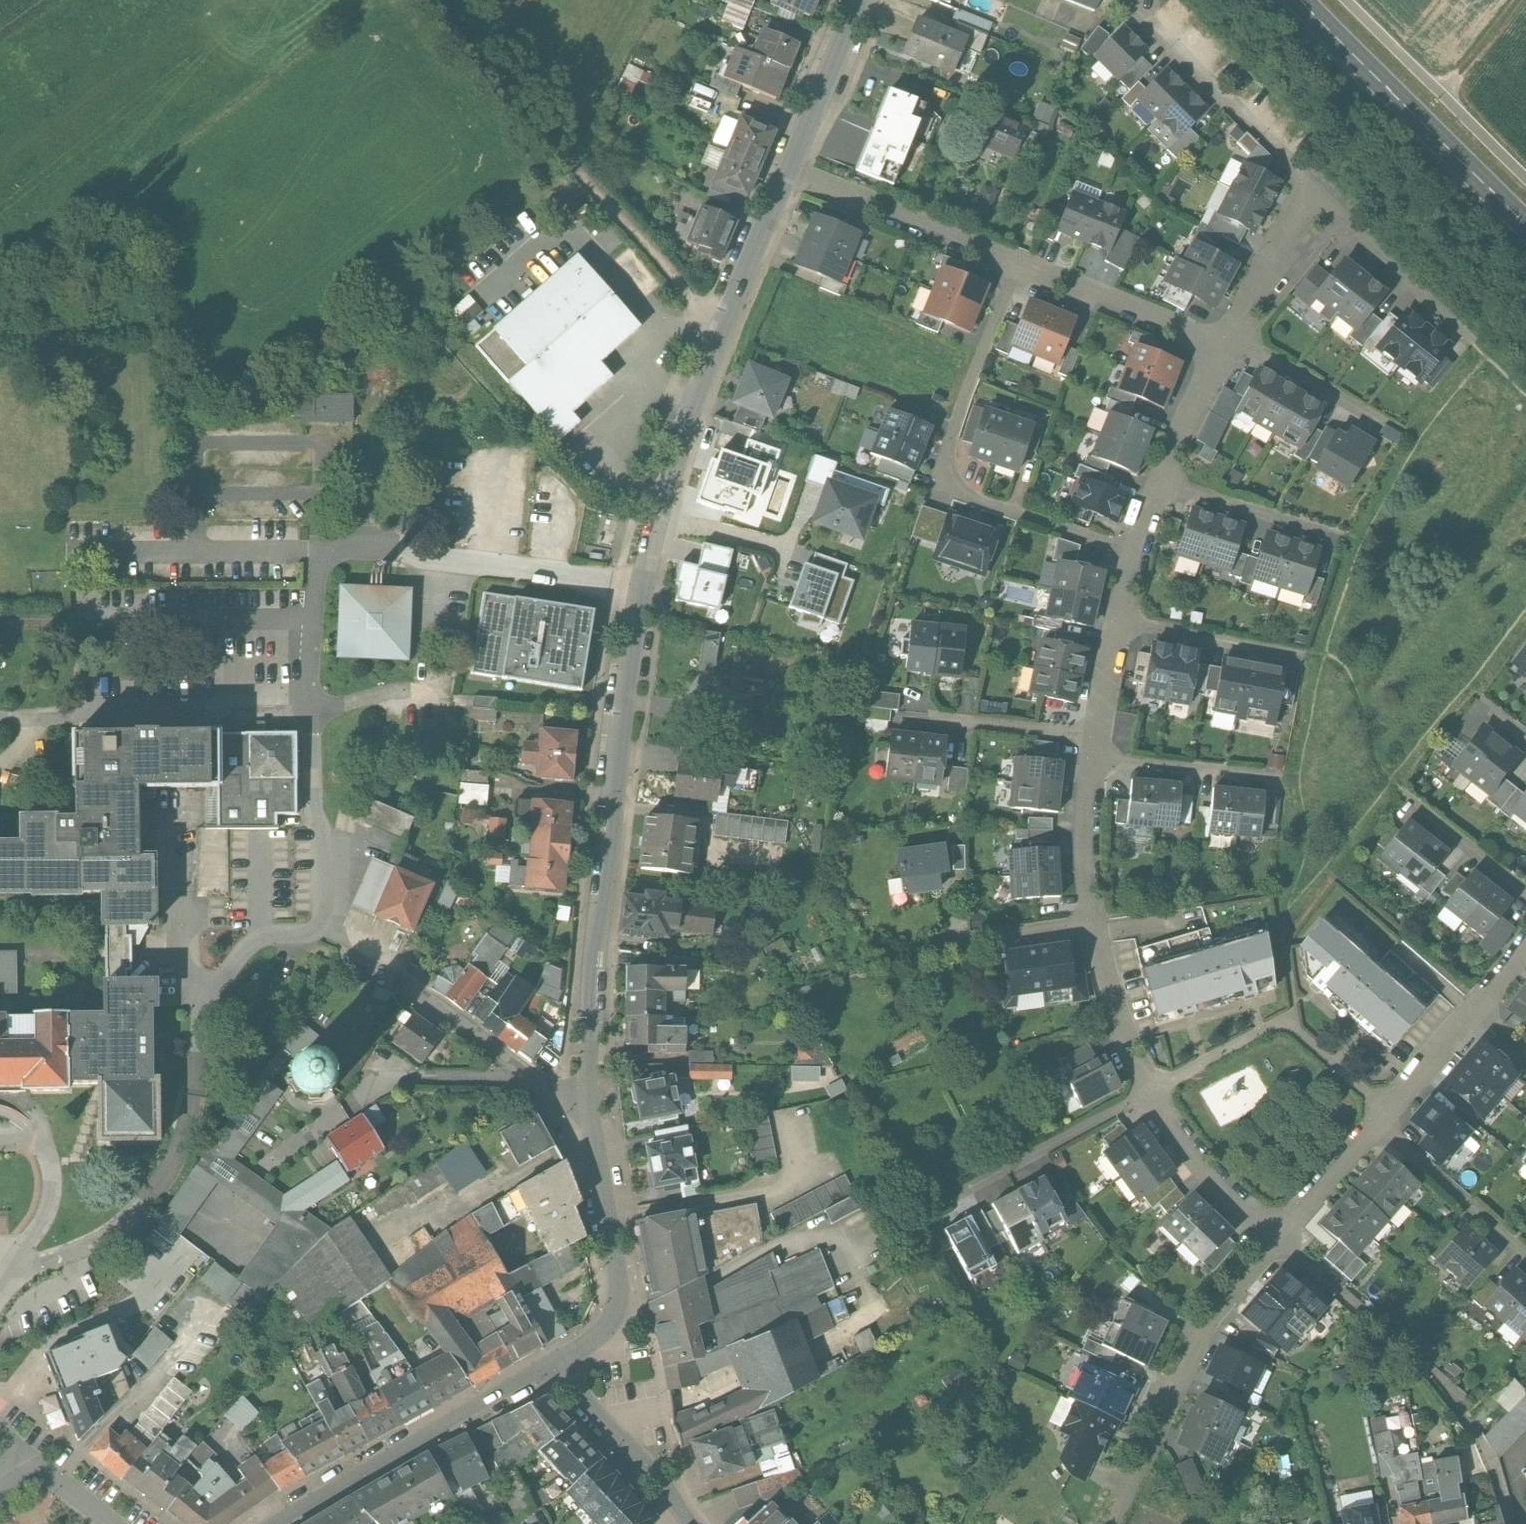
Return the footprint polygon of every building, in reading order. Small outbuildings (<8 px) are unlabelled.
[(772,5),(792,13),(793,9),(810,16),(817,0),(774,0),(772,5)] [(1070,1),(1098,14),(1105,0),(1070,0),(1070,1)] [(993,23),(958,9),(952,22),(957,23),(988,36),(993,23)] [(952,34),(917,19),(903,54),(953,74),(963,48),(980,55),(988,36),(957,23),(952,34)] [(1124,28),(1095,56),(1118,79),(1141,56),(1146,51),(1124,28)] [(798,42),(766,29),(756,56),(788,69),(798,42)] [(1066,48),(1081,51),(1085,37),(1069,33),(1066,48)] [(756,56),(734,48),(723,75),(723,77),(741,84),(776,98),(788,69),(756,56)] [(1141,56),(1118,79),(1130,91),(1138,82),(1152,68),(1141,56)] [(1146,91),(1138,99),(1158,119),(1186,90),(1166,71),(1146,91)] [(741,84),(723,77),(723,75),(715,72),(709,85),(736,96),(741,84)] [(1130,91),(1122,99),(1130,107),(1138,99),(1146,91),(1138,82),(1130,91)] [(1186,90),(1158,119),(1178,139),(1189,128),(1206,110),(1186,90)] [(889,91),(876,121),(878,122),(875,131),(873,130),(856,170),(893,186),(926,106),(889,91)] [(765,120),(744,111),(728,150),(761,164),(775,131),(762,126),(765,120)] [(1024,130),(990,116),(978,145),(1012,158),(1024,130)] [(1178,139),(1167,150),(1180,162),(1199,138),(1189,128),(1178,139)] [(1273,159),(1247,133),(1237,144),(1249,156),(1244,165),(1264,175),(1273,159)] [(761,164),(728,150),(712,188),(732,196),(735,190),(747,195),(761,164)] [(1264,175),(1244,165),(1231,189),(1267,208),(1280,183),(1264,175)] [(997,193),(984,187),(978,200),(991,206),(997,193)] [(1267,208),(1231,189),(1218,214),(1247,229),(1254,233),(1267,208)] [(1083,241),(1098,204),(1072,193),(1066,208),(1057,230),(1083,241)] [(1066,208),(1055,203),(1041,237),(1052,241),(1057,230),(1066,208)] [(1098,204),(1083,241),(1109,251),(1118,228),(1124,214),(1098,204)] [(737,220),(702,205),(696,221),(689,238),(687,242),(700,248),(698,253),(720,262),(737,220)] [(1218,214),(1215,212),(1206,229),(1222,237),(1238,245),(1247,229),(1218,214)] [(868,225),(845,216),(841,227),(859,235),(863,236),(868,225)] [(841,227),(815,217),(805,241),(849,259),(859,235),(841,227)] [(686,229),(679,226),(676,233),(689,238),(696,221),(690,218),(686,229)] [(1206,229),(1200,226),(1192,242),(1194,243),(1195,243),(1213,252),(1222,237),(1206,229)] [(1109,251),(1105,261),(1123,271),(1140,239),(1118,228),(1109,251)] [(849,259),(805,241),(795,265),(824,277),(839,283),(849,259)] [(1213,252),(1195,243),(1194,243),(1183,264),(1226,286),(1228,282),(1228,280),(1230,275),(1231,276),(1237,265),(1213,252)] [(966,265),(944,256),(939,267),(943,268),(961,275),(966,265)] [(599,363),(639,328),(578,257),(536,292),(599,363)] [(1183,264),(1176,260),(1165,281),(1171,284),(1192,295),(1215,307),(1226,286),(1183,264)] [(1330,279),(1315,298),(1316,299),(1327,308),(1321,315),(1331,323),(1337,316),(1366,279),(1344,261),(1330,279)] [(961,275),(943,268),(933,292),(978,309),(988,286),(961,275)] [(1316,268),(1295,294),(1310,306),(1316,299),(1315,298),(1330,279),(1316,268)] [(839,283),(824,277),(820,288),(842,297),(847,286),(839,283)] [(1366,279),(1337,316),(1355,330),(1370,312),(1385,294),(1366,279)] [(1192,295),(1171,284),(1163,300),(1184,311),(1192,295)] [(509,383),(559,440),(580,423),(572,414),(612,378),(599,363),(536,292),(476,345),(509,383)] [(978,309),(933,292),(924,314),(943,322),(968,333),(978,309)] [(471,297),(452,313),(459,321),(478,305),(471,297)] [(1019,327),(1011,346),(1034,355),(1052,310),(1029,301),(1019,327)] [(478,305),(459,321),(465,328),(474,321),(484,312),(478,305)] [(1052,310),(1034,355),(1057,364),(1075,320),(1052,310)] [(1370,312),(1355,330),(1349,337),(1363,347),(1370,338),(1382,323),(1370,312)] [(1379,346),(1378,348),(1400,365),(1428,329),(1406,312),(1399,321),(1379,346)] [(924,314),(920,313),(916,324),(938,333),(943,322),(924,314)] [(1382,323),(1370,338),(1379,346),(1399,321),(1390,314),(1382,323)] [(474,321),(465,328),(472,336),(481,329),(474,321)] [(1019,327),(1007,322),(996,350),(1008,355),(1011,346),(1019,327)] [(1428,329),(1400,365),(1422,382),(1423,381),(1443,356),(1450,346),(1428,329)] [(1159,342),(1133,332),(1129,343),(1136,346),(1155,353),(1159,342)] [(1155,353),(1136,346),(1127,368),(1171,386),(1180,364),(1155,353)] [(1069,347),(1058,373),(1069,378),(1080,352),(1069,347)] [(1443,356),(1423,381),(1432,388),(1452,363),(1443,356)] [(787,382),(750,366),(735,403),(740,406),(766,416),(772,418),(787,382)] [(1171,386),(1127,368),(1118,390),(1137,398),(1162,408),(1171,386)] [(1243,398),(1235,411),(1257,424),(1280,383),(1272,378),(1273,377),(1265,372),(1264,373),(1259,371),(1254,379),(1243,398)] [(1244,373),(1232,392),(1243,398),(1254,379),(1244,373)] [(1280,383),(1257,424),(1274,434),(1298,393),(1293,390),(1294,388),(1287,384),(1286,386),(1280,383)] [(1118,390),(1111,387),(1106,398),(1110,400),(1132,409),(1137,398),(1118,390)] [(1298,393),(1274,434),(1298,448),(1299,448),(1312,427),(1323,408),(1298,393)] [(355,398),(293,398),(293,417),(303,417),(303,423),(355,423),(355,398)] [(1132,409),(1110,400),(1105,411),(1109,413),(1128,420),(1132,409)] [(904,403),(900,414),(933,428),(937,416),(904,403)] [(766,416),(740,406),(732,424),(752,430),(760,433),(766,416)] [(985,411),(973,407),(961,441),(973,445),(985,411)] [(924,450),(933,428),(900,414),(888,410),(880,432),(924,450)] [(1008,419),(985,411),(973,445),(970,457),(993,464),(1008,419)] [(1128,420),(1109,413),(1100,435),(1144,453),(1153,431),(1128,420)] [(1032,427),(1008,419),(993,464),(1017,472),(1024,450),(1032,427)] [(732,424),(725,421),(715,450),(721,451),(742,459),(748,441),(752,430),(732,424)] [(1043,431),(1032,427),(1024,450),(1035,453),(1043,431)] [(1312,427),(1299,448),(1298,448),(1294,455),(1305,462),(1308,458),(1322,433),(1312,427)] [(1322,433),(1308,458),(1318,464),(1324,454),(1333,459),(1345,438),(1326,427),(1322,433)] [(1345,438),(1333,459),(1324,454),(1318,464),(1316,468),(1348,487),(1357,471),(1356,470),(1356,471),(1354,469),(1353,466),(1354,463),(1354,461),(1355,460),(1356,459),(1374,454),(1372,447),(1374,443),(1370,441),(1369,435),(1362,436),(1350,430),(1345,438)] [(924,450),(880,432),(870,454),(881,459),(915,472),(924,450)] [(1144,453),(1100,435),(1091,457),(1110,465),(1135,475),(1144,453)] [(742,459),(721,451),(717,462),(711,460),(696,502),(725,512),(726,510),(744,517),(751,495),(759,498),(769,471),(773,472),(780,452),(748,441),(742,459)] [(1091,457),(1088,456),(1083,467),(1105,475),(1110,465),(1091,457)] [(805,482),(827,490),(829,484),(835,472),(837,464),(814,457),(805,482)] [(1083,467),(1079,465),(1074,477),(1081,480),(1082,479),(1108,490),(1112,478),(1105,475),(1083,467)] [(845,535),(847,533),(860,538),(872,503),(884,508),(890,491),(835,472),(829,484),(827,490),(816,522),(836,529),(845,535)] [(1108,490),(1082,479),(1081,480),(1071,504),(1094,513),(1116,522),(1126,497),(1108,490)] [(1094,513),(1071,504),(1067,516),(1089,525),(1094,513)] [(1218,517),(1192,509),(1177,555),(1204,563),(1218,517)] [(947,519),(920,510),(912,534),(936,542),(938,546),(947,519)] [(998,531),(949,515),(947,519),(938,546),(935,557),(984,574),(998,531)] [(1245,526),(1218,517),(1204,563),(1230,572),(1237,552),(1245,526)] [(1259,560),(1253,579),(1280,587),(1294,541),(1268,533),(1259,560)] [(1080,546),(1057,539),(1052,561),(1059,563),(1076,567),(1080,546)] [(1321,550),(1294,541),(1280,587),(1307,596),(1313,576),(1321,550)] [(698,567),(681,563),(676,584),(679,585),(675,601),(719,611),(733,551),(704,544),(698,567)] [(1248,556),(1237,552),(1230,572),(1229,575),(1241,579),(1248,556)] [(811,567),(843,578),(847,565),(815,554),(811,567)] [(1259,560),(1248,556),(1241,579),(1240,583),(1251,586),(1253,579),(1259,560)] [(1076,567),(1059,563),(1053,590),(1096,600),(1102,573),(1076,567)] [(843,578),(811,567),(804,565),(789,608),(801,613),(798,624),(821,628),(823,620),(839,625),(854,581),(843,578)] [(1307,596),(1304,603),(1316,607),(1324,580),(1313,576),(1307,596)] [(412,588),(341,585),(338,655),(409,658),(412,588)] [(1096,600),(1053,590),(1047,618),(1062,621),(1090,627),(1096,600)] [(594,611),(484,593),(472,673),(581,691),(594,611)] [(1047,618),(1035,616),(1033,627),(1056,632),(1060,633),(1062,621),(1047,618)] [(937,627),(911,624),(909,641),(902,640),(900,656),(907,657),(905,672),(925,674),(924,676),(932,677),(932,675),(937,627)] [(964,630),(937,627),(932,675),(959,678),(964,630)] [(706,663),(722,664),(725,631),(709,630),(706,663)] [(1060,633),(1056,632),(1053,644),(1076,649),(1079,637),(1060,633)] [(1312,640),(1298,634),(1293,645),(1308,650),(1312,640)] [(1053,644),(1042,641),(1036,669),(1079,678),(1085,651),(1076,649),(1053,644)] [(1176,650),(1152,645),(1150,655),(1145,685),(1142,696),(1166,701),(1176,650)] [(1512,664),(1522,671),(1525,666),(1525,646),(1512,664)] [(1199,654),(1176,650),(1166,701),(1190,705),(1192,690),(1197,664),(1199,654)] [(1150,655),(1139,653),(1133,682),(1145,685),(1150,655)] [(1246,663),(1223,658),(1221,668),(1216,693),(1213,709),(1236,714),(1237,714),(1246,663)] [(1286,670),(1246,663),(1237,714),(1236,714),(1235,718),(1275,725),(1279,705),(1285,672),(1286,670)] [(1209,666),(1197,664),(1192,690),(1204,692),(1205,691),(1209,666)] [(1221,668),(1209,666),(1205,691),(1216,693),(1221,668)] [(1079,678),(1036,669),(1031,694),(1074,704),(1079,678)] [(1298,675),(1285,672),(1279,705),(1292,707),(1298,675)] [(753,697),(718,690),(714,693),(712,707),(715,711),(712,728),(746,734),(753,697)] [(900,695),(870,692),(868,708),(891,711),(898,711),(900,695)] [(497,698),(474,696),(473,708),(496,710),(497,698)] [(868,708),(867,708),(866,720),(890,722),(891,711),(868,708)] [(498,711),(473,709),(472,720),(497,722),(498,711)] [(1484,727),(1454,765),(1472,780),(1503,741),(1484,727)] [(577,732),(541,729),(540,743),(523,742),(522,752),(575,756),(577,732)] [(25,1086),(25,1091),(69,1092),(69,1086),(101,1087),(103,1143),(160,1142),(159,1080),(153,1080),(152,1009),(157,1009),(157,983),(128,984),(128,972),(133,972),(133,938),(127,938),(127,927),(156,926),(153,859),(139,859),(139,844),(144,836),(146,827),(144,818),(138,810),(138,796),(153,795),(153,789),(218,790),(219,829),(279,828),(279,816),(298,814),(298,783),(299,782),(295,734),(247,735),(220,735),(220,734),(161,735),(161,733),(134,733),(134,736),(75,736),(75,790),(77,790),(77,820),(24,821),(24,846),(0,846),(0,895),(36,895),(36,897),(82,897),(81,894),(106,894),(106,928),(108,928),(108,940),(106,940),(107,973),(108,974),(108,983),(106,983),(107,1014),(69,1014),(36,1014),(36,1018),(0,1018),(0,1086),(25,1086)] [(919,738),(891,735),(886,778),(914,782),(919,738)] [(945,741),(919,738),(914,782),(940,785),(945,741)] [(1059,744),(1035,741),(1034,753),(1058,756),(1059,744)] [(1503,741),(1472,780),(1490,794),(1491,794),(1504,778),(1521,756),(1503,741)] [(705,752),(681,748),(679,760),(704,763),(705,752)] [(575,756),(522,752),(522,762),(539,763),(538,777),(573,780),(575,756)] [(1063,763),(1015,758),(1012,783),(1064,789),(1066,773),(1062,772),(1063,763)] [(704,763),(679,760),(675,796),(712,801),(715,785),(728,787),(728,790),(753,794),(756,770),(704,763)] [(968,770),(950,768),(947,792),(966,794),(967,778),(968,770)] [(1518,789),(1504,778),(1491,794),(1490,794),(1486,799),(1501,811),(1518,789)] [(1158,783),(1132,780),(1129,801),(1127,825),(1153,828),(1158,783)] [(1064,789),(1012,783),(1009,808),(1058,814),(1059,805),(1062,805),(1064,789)] [(1181,785),(1158,783),(1153,828),(1177,830),(1178,823),(1180,795),(1181,785)] [(1239,791),(1213,789),(1211,809),(1208,833),(1234,836),(1239,791)] [(1501,811),(1510,818),(1515,812),(1525,798),(1525,795),(1518,789),(1501,811)] [(1265,794),(1239,791),(1234,836),(1260,839),(1260,836),(1262,824),(1265,796),(1265,794)] [(1192,796),(1180,795),(1178,823),(1190,824),(1192,796)] [(1277,797),(1265,796),(1262,824),(1274,825),(1277,797)] [(572,805),(517,798),(514,826),(520,827),(521,821),(532,822),(531,828),(533,829),(550,831),(551,822),(569,824),(572,805)] [(1515,812),(1525,820),(1525,798),(1515,812)] [(1129,801),(1118,800),(1115,824),(1127,825),(1129,801)] [(414,820),(370,801),(360,825),(374,831),(369,843),(400,857),(405,844),(414,820)] [(1208,833),(1211,809),(1199,807),(1196,835),(1208,836),(1208,833)] [(788,822),(717,813),(714,838),(785,846),(788,822)] [(695,823),(647,817),(640,869),(689,875),(695,823)] [(506,821),(492,819),(491,837),(505,838),(506,821)] [(1052,819),(1028,819),(1028,831),(1052,831),(1052,819)] [(1428,838),(1407,821),(1399,831),(1385,850),(1380,857),(1400,873),(1428,838)] [(569,824),(551,822),(550,831),(533,829),(530,860),(548,862),(548,869),(565,871),(568,871),(573,825),(569,825),(569,824)] [(1272,837),(1274,825),(1262,824),(1260,836),(1272,837)] [(1399,831),(1390,824),(1375,843),(1385,850),(1399,831)] [(1052,831),(1028,831),(1028,842),(1052,843),(1052,831)] [(1428,838),(1400,873),(1421,889),(1436,870),(1448,854),(1428,838)] [(943,847),(897,854),(901,879),(907,879),(909,894),(939,890),(937,874),(947,873),(943,847)] [(964,847),(953,847),(953,871),(965,870),(964,847)] [(1057,849),(1008,851),(1010,877),(1063,874),(1062,858),(1058,858),(1057,849)] [(501,855),(488,854),(487,864),(500,865),(501,855)] [(530,860),(528,859),(526,868),(517,867),(517,861),(511,861),(509,884),(563,890),(565,871),(548,869),(548,862),(530,860)] [(397,872),(375,863),(355,909),(377,919),(397,872)] [(1421,889),(1414,898),(1423,905),(1445,877),(1436,870),(1421,889)] [(434,888),(397,872),(377,919),(414,934),(434,888)] [(1451,899),(1444,907),(1463,922),(1491,887),(1472,872),(1466,880),(1451,899)] [(1456,873),(1442,891),(1451,899),(1466,880),(1456,873)] [(1063,874),(1010,877),(1011,900),(1060,897),(1060,889),(1064,888),(1063,874)] [(451,883),(443,903),(453,908),(461,888),(451,883)] [(1491,887),(1463,922),(1484,938),(1511,903),(1491,887)] [(663,895),(646,893),(645,899),(625,896),(620,932),(667,940),(669,931),(676,932),(680,905),(662,902),(663,895)] [(714,910),(680,905),(676,932),(710,937),(714,910)] [(1367,958),(1365,960),(1337,935),(1338,933),(1323,919),(1300,946),(1305,978),(1388,1051),(1425,1009),(1415,1000),(1413,1002),(1385,976),(1386,975),(1376,966),(1367,958)] [(1208,928),(1136,949),(1141,969),(1154,965),(1155,967),(1192,957),(1191,954),(1214,947),(1208,928)] [(1265,932),(1252,936),(1253,939),(1216,950),(1215,947),(1214,947),(1191,954),(1192,957),(1155,967),(1154,965),(1141,969),(1157,1023),(1274,988),(1265,932)] [(1066,946),(1037,950),(1042,991),(1071,987),(1072,987),(1069,965),(1066,946)] [(774,948),(767,952),(773,963),(780,959),(774,948)] [(1037,950),(1007,954),(1010,974),(1013,995),(1014,995),(1042,991),(1037,950)] [(1438,994),(1389,951),(1376,966),(1386,975),(1385,976),(1413,1002),(1415,1000),(1425,1009),(1438,994)] [(20,993),(20,987),(18,987),(18,959),(20,960),(20,954),(0,954),(0,993),(20,993)] [(683,959),(654,956),(654,967),(664,968),(664,969),(683,970),(683,959)] [(492,970),(476,958),(469,967),(487,980),(492,970)] [(562,970),(546,964),(534,995),(557,1005),(562,992),(560,991),(562,970)] [(1082,964),(1069,965),(1072,987),(1071,987),(1073,1001),(1086,999),(1082,964)] [(469,967),(445,998),(462,1011),(487,980),(469,967)] [(654,967),(628,967),(628,993),(664,993),(664,969),(664,968),(654,967)] [(683,970),(664,969),(664,993),(665,993),(683,994),(683,970)] [(1010,974),(998,975),(1003,1011),(1016,1009),(1014,995),(1013,995),(1010,974)] [(1525,989),(1509,1010),(1525,1023),(1525,989)] [(664,993),(628,993),(628,1018),(664,1018),(664,1002),(664,993)] [(665,993),(664,993),(664,1002),(684,1002),(684,994),(683,994),(665,993)] [(524,1005),(509,994),(501,1004),(517,1016),(524,1005)] [(501,1004),(484,1027),(499,1038),(514,1018),(516,1020),(517,1016),(501,1004)] [(442,1037),(414,1016),(395,1043),(424,1063),(442,1037)] [(516,1020),(514,1018),(499,1038),(518,1052),(533,1033),(516,1020)] [(664,1018),(628,1018),(628,1046),(650,1047),(650,1052),(683,1053),(684,1030),(668,1029),(667,1018),(664,1018)] [(533,1033),(518,1052),(525,1058),(540,1039),(533,1033)] [(1523,1064),(1496,1041),(1488,1050),(1515,1073),(1523,1064)] [(1488,1050),(1480,1043),(1463,1063),(1501,1096),(1518,1076),(1515,1073),(1488,1050)] [(1088,1046),(1066,1058),(1074,1074),(1097,1062),(1090,1047),(1089,1048),(1088,1046)] [(328,1064),(325,1061),(319,1059),(319,1056),(309,1056),(309,1060),(304,1063),(300,1065),(298,1067),(295,1065),(290,1073),(293,1075),(293,1080),(294,1086),(290,1088),(295,1096),(299,1094),(302,1096),(308,1099),(308,1102),(319,1102),(319,1097),(324,1095),(327,1093),(329,1091),(333,1093),(338,1085),(334,1083),(335,1078),(334,1072),(337,1071),(331,1062),(328,1064)] [(1074,1074),(1066,1078),(1081,1108),(1119,1088),(1112,1075),(1114,1074),(1105,1057),(1097,1062),(1074,1074)] [(693,1063),(694,1079),(738,1077),(737,1062),(693,1063)] [(1501,1096),(1463,1063),(1446,1082),(1454,1090),(1481,1113),(1484,1115),(1501,1096)] [(270,1065),(251,1091),(272,1106),(281,1094),(269,1085),(279,1071),(270,1065)] [(1254,1065),(1204,1096),(1226,1130),(1276,1099),(1254,1065)] [(673,1078),(635,1085),(634,1086),(633,1088),(636,1103),(638,1105),(639,1105),(642,1121),(658,1118),(659,1123),(678,1120),(677,1114),(679,1114),(673,1078)] [(1481,1113),(1454,1090),(1446,1098),(1473,1122),(1481,1113)] [(330,1154),(284,1198),(232,1161),(272,1106),(251,1091),(196,1166),(218,1182),(278,1226),(239,1281),(244,1285),(262,1300),(277,1285),(330,1231),(303,1212),(344,1175),(330,1154)] [(1454,1122),(1430,1101),(1412,1122),(1428,1136),(1449,1154),(1450,1155),(1455,1154),(1462,1146),(1461,1141),(1468,1133),(1463,1129),(1464,1128),(1455,1120),(1454,1122)] [(376,1108),(326,1140),(347,1173),(386,1148),(374,1128),(384,1121),(376,1108)] [(766,1114),(743,1118),(754,1166),(776,1162),(766,1114)] [(537,1116),(500,1136),(518,1169),(555,1149),(552,1145),(557,1142),(549,1128),(545,1131),(537,1116)] [(1122,1124),(1102,1139),(1111,1150),(1130,1136),(1122,1124)] [(1111,1150),(1106,1154),(1122,1176),(1157,1150),(1141,1128),(1130,1136),(1111,1150)] [(692,1134),(649,1144),(660,1194),(703,1185),(692,1134)] [(1449,1154),(1428,1136),(1419,1146),(1440,1165),(1449,1154)] [(1174,1173),(1157,1150),(1122,1176),(1138,1199),(1143,1196),(1169,1177),(1174,1173)] [(1418,1185),(1383,1155),(1367,1172),(1402,1203),(1418,1185)] [(562,1165),(518,1189),(536,1221),(534,1222),(550,1255),(568,1246),(583,1238),(568,1207),(578,1202),(577,1201),(571,1186),(562,1165)] [(218,1182),(196,1166),(160,1220),(180,1235),(218,1182)] [(1402,1203),(1367,1172),(1352,1190),(1387,1220),(1402,1203)] [(844,1175),(771,1214),(782,1234),(824,1212),(855,1196),(844,1175)] [(1169,1177),(1143,1196),(1152,1209),(1159,1204),(1177,1188),(1169,1177)] [(1053,1200),(1042,1179),(1017,1192),(1039,1234),(1064,1221),(1053,1200)] [(1177,1188),(1159,1204),(1166,1213),(1184,1197),(1177,1188)] [(1387,1220),(1352,1190),(1336,1208),(1371,1238),(1387,1220)] [(1039,1234),(1017,1192),(992,1205),(995,1209),(1006,1231),(1018,1254),(1043,1241),(1039,1234)] [(1068,1193),(1053,1200),(1064,1221),(1067,1226),(1086,1216),(1068,1193)] [(1193,1194),(1161,1226),(1180,1244),(1182,1243),(1211,1212),(1193,1194)] [(855,1196),(824,1212),(831,1225),(862,1209),(855,1196)] [(756,1204),(638,1228),(652,1302),(689,1285),(737,1258),(765,1243),(756,1204)] [(1371,1238),(1336,1208),(1321,1226),(1339,1242),(1348,1249),(1356,1256),(1371,1238)] [(1006,1231),(995,1209),(984,1215),(995,1236),(1006,1231)] [(984,1215),(982,1211),(981,1211),(982,1213),(971,1218),(988,1250),(998,1245),(999,1245),(1000,1245),(984,1215)] [(1233,1233),(1211,1212),(1182,1243),(1202,1262),(1216,1249),(1217,1250),(1229,1238),(1233,1233)] [(471,1216),(386,1282),(397,1295),(424,1326),(448,1312),(477,1294),(482,1304),(494,1296),(497,1301),(516,1290),(507,1276),(471,1216)] [(971,1218),(970,1217),(944,1230),(971,1280),(996,1266),(988,1250),(971,1218)] [(330,1231),(277,1285),(314,1333),(386,1282),(346,1221),(331,1230),(330,1231)] [(1451,1226),(1427,1253),(1436,1261),(1460,1234),(1451,1226)] [(1460,1234),(1436,1261),(1467,1288),(1496,1254),(1466,1227),(1460,1234)] [(1229,1238),(1217,1250),(1216,1249),(1202,1262),(1213,1273),(1237,1246),(1229,1238)] [(1339,1242),(1325,1258),(1334,1266),(1348,1249),(1339,1242)] [(550,1255),(507,1276),(516,1290),(521,1299),(538,1291),(580,1267),(568,1246),(550,1255)] [(1348,1249),(1334,1266),(1343,1274),(1357,1257),(1356,1256),(1348,1249)] [(780,1269),(771,1273),(786,1311),(816,1297),(835,1288),(819,1250),(780,1269)] [(689,1285),(652,1302),(649,1304),(651,1310),(664,1370),(692,1357),(728,1344),(743,1338),(790,1321),(786,1311),(771,1273),(780,1269),(774,1253),(707,1291),(705,1285),(703,1277),(689,1285)] [(1357,1257),(1343,1274),(1352,1282),(1366,1265),(1357,1257)] [(242,1285),(214,1263),(200,1282),(228,1303),(242,1285)] [(1486,1304),(1506,1321),(1525,1298),(1525,1280),(1515,1270),(1499,1289),(1486,1304)] [(1298,1288),(1280,1272),(1268,1286),(1271,1288),(1258,1303),(1255,1301),(1243,1314),(1261,1329),(1279,1346),(1280,1345),(1286,1350),(1322,1309),(1298,1288)] [(1131,1273),(1121,1285),(1130,1293),(1140,1281),(1131,1273)] [(1330,1300),(1306,1278),(1298,1288),(1322,1309),(1330,1300)] [(1491,1281),(1473,1300),(1482,1308),(1486,1304),(1499,1289),(1491,1281)] [(244,1285),(228,1303),(244,1319),(262,1300),(244,1285)] [(521,1299),(516,1290),(497,1301),(518,1336),(511,1338),(501,1342),(513,1363),(548,1344),(539,1330),(540,1330),(537,1325),(536,1325),(521,1299)] [(563,1336),(538,1291),(521,1299),(536,1325),(537,1325),(540,1330),(539,1330),(548,1344),(563,1336)] [(821,1308),(816,1297),(786,1311),(790,1321),(790,1323),(794,1321),(821,1308)] [(1506,1321),(1525,1338),(1525,1337),(1525,1298),(1506,1321)] [(1153,1312),(1127,1299),(1125,1303),(1122,1302),(1112,1324),(1154,1344),(1165,1321),(1152,1315),(1153,1312)] [(821,1308),(794,1321),(802,1343),(833,1329),(831,1326),(847,1318),(838,1300),(821,1308)] [(491,1337),(474,1349),(448,1312),(424,1326),(441,1346),(446,1354),(454,1366),(471,1387),(506,1367),(513,1363),(501,1342),(499,1337),(497,1333),(491,1337)] [(377,1323),(371,1315),(347,1328),(351,1336),(363,1330),(377,1323)] [(790,1323),(768,1334),(790,1395),(815,1381),(811,1369),(802,1343),(794,1321),(790,1323)] [(120,1368),(134,1350),(124,1342),(116,1323),(84,1335),(85,1337),(74,1341),(72,1338),(60,1343),(62,1349),(46,1355),(61,1393),(118,1371),(120,1368)] [(434,1407),(415,1372),(377,1323),(363,1330),(382,1368),(371,1374),(377,1387),(398,1426),(434,1407)] [(1112,1324),(1101,1346),(1116,1353),(1144,1366),(1154,1344),(1112,1324)] [(155,1328),(132,1355),(150,1370),(173,1343),(155,1328)] [(865,1329),(851,1336),(862,1356),(876,1348),(865,1329)] [(1279,1346),(1261,1329),(1252,1348),(1272,1358),(1273,1359),(1279,1346)] [(508,1332),(499,1337),(501,1342),(511,1338),(508,1332)] [(768,1334),(744,1340),(749,1354),(759,1382),(768,1405),(790,1395),(768,1334)] [(743,1338),(728,1344),(734,1359),(749,1354),(744,1340),(743,1338)] [(1101,1346),(1087,1339),(1082,1350),(1097,1357),(1111,1364),(1116,1353),(1101,1346)] [(1252,1348),(1240,1343),(1234,1355),(1260,1367),(1260,1368),(1266,1371),(1272,1358),(1252,1348)] [(728,1344),(692,1357),(697,1376),(735,1362),(734,1359),(728,1344)] [(338,1357),(333,1348),(320,1353),(332,1377),(350,1368),(344,1355),(338,1357)] [(1234,1355),(1221,1348),(1209,1374),(1249,1392),(1260,1368),(1260,1367),(1234,1355)] [(415,1372),(434,1407),(467,1388),(471,1387),(454,1366),(446,1354),(442,1356),(415,1372)] [(749,1354),(734,1359),(735,1362),(745,1389),(759,1382),(749,1354)] [(692,1357),(664,1370),(668,1392),(700,1382),(697,1376),(692,1357)] [(1111,1364),(1097,1357),(1091,1370),(1116,1381),(1122,1369),(1111,1364)] [(833,1361),(811,1369),(815,1381),(837,1369),(833,1361)] [(1091,1370),(1084,1366),(1069,1399),(1076,1402),(1118,1421),(1120,1422),(1135,1390),(1116,1381),(1091,1370)] [(118,1371),(61,1393),(79,1441),(129,1391),(124,1378),(129,1376),(126,1368),(121,1370),(120,1368),(118,1371)] [(398,1426),(377,1387),(373,1391),(375,1396),(367,1400),(350,1368),(332,1377),(347,1407),(367,1443),(398,1426)] [(235,1390),(242,1397),(256,1385),(248,1377),(235,1390)] [(174,1378),(130,1434),(148,1448),(161,1433),(192,1393),(174,1378)] [(315,1380),(305,1386),(317,1406),(326,1400),(315,1380)] [(745,1389),(696,1413),(693,1408),(673,1418),(674,1426),(681,1450),(695,1443),(768,1405),(759,1382),(745,1389)] [(1255,1408),(1226,1395),(1221,1406),(1240,1415),(1240,1416),(1249,1420),(1255,1408)] [(1221,1406),(1200,1396),(1195,1409),(1193,1408),(1187,1420),(1229,1439),(1229,1440),(1237,1443),(1241,1435),(1238,1428),(1235,1426),(1240,1416),(1240,1415),(1221,1406)] [(1485,1438),(1499,1457),(1525,1430),(1525,1396),(1485,1438)] [(242,1397),(225,1415),(243,1431),(258,1414),(242,1397)] [(547,1397),(492,1424),(515,1470),(538,1453),(572,1428),(575,1426),(547,1397)] [(347,1407),(334,1414),(326,1400),(317,1406),(320,1412),(326,1420),(333,1435),(344,1456),(367,1443),(347,1407)] [(1118,1421),(1076,1402),(1062,1431),(1073,1436),(1062,1460),(1070,1474),(1083,1480),(1092,1460),(1095,1461),(1107,1435),(1111,1437),(1118,1421)] [(305,1477),(344,1456),(333,1435),(326,1420),(320,1412),(303,1421),(308,1430),(281,1445),(296,1462),(305,1477)] [(1356,1437),(1371,1435),(1369,1419),(1353,1422),(1356,1437)] [(1229,1439),(1187,1420),(1182,1431),(1184,1432),(1178,1444),(1218,1463),(1229,1440),(1229,1439)] [(515,1470),(492,1424),(466,1436),(476,1457),(489,1451),(502,1478),(502,1479),(515,1470)] [(742,1425),(695,1443),(710,1484),(758,1466),(742,1425)] [(538,1453),(560,1476),(530,1497),(537,1510),(549,1503),(550,1505),(568,1493),(577,1487),(574,1484),(589,1471),(587,1469),(601,1459),(572,1428),(538,1453)] [(124,1433),(119,1439),(109,1431),(90,1453),(122,1481),(123,1479),(146,1452),(124,1433)] [(146,1452),(123,1479),(167,1513),(186,1486),(174,1477),(186,1461),(197,1449),(184,1438),(172,1450),(167,1446),(171,1442),(161,1433),(148,1448),(146,1452)] [(281,1445),(278,1440),(279,1439),(275,1435),(263,1445),(275,1461),(264,1470),(280,1491),(305,1477),(296,1462),(281,1445)] [(466,1436),(428,1455),(435,1467),(437,1467),(440,1474),(450,1468),(462,1491),(487,1479),(476,1457),(466,1436)] [(197,1449),(186,1461),(204,1477),(214,1465),(211,1462),(216,1456),(203,1443),(197,1449)] [(395,1472),(396,1473),(387,1478),(386,1477),(374,1484),(375,1485),(351,1499),(360,1514),(363,1512),(374,1523),(375,1523),(400,1523),(439,1502),(439,1503),(453,1496),(440,1474),(437,1467),(435,1467),(428,1455),(407,1466),(407,1465),(395,1472)] [(1376,1456),(1362,1460),(1358,1461),(1361,1474),(1379,1470),(1376,1456)] [(264,1470),(255,1459),(239,1471),(247,1482),(238,1489),(252,1508),(261,1502),(275,1490),(280,1491),(264,1470)] [(601,1459),(587,1469),(589,1471),(574,1484),(577,1487),(568,1493),(597,1523),(652,1523),(654,1522),(655,1517),(601,1459)] [(1189,1460),(1177,1466),(1190,1496),(1202,1490),(1189,1460)] [(198,1483),(206,1495),(192,1506),(203,1515),(197,1518),(201,1523),(200,1523),(228,1523),(252,1508),(238,1489),(237,1489),(214,1465),(204,1477),(198,1483)] [(1459,1470),(1443,1473),(1446,1498),(1463,1495),(1459,1470)] [(793,1472),(782,1476),(788,1492),(799,1487),(793,1472)] [(782,1476),(757,1485),(761,1497),(762,1503),(772,1498),(772,1499),(788,1492),(782,1476)] [(167,1513),(181,1523),(200,1523),(201,1523),(197,1518),(203,1515),(192,1506),(206,1495),(198,1483),(192,1491),(186,1486),(167,1513)] [(757,1484),(734,1492),(737,1504),(761,1497),(757,1485),(757,1484)] [(530,1497),(526,1489),(511,1497),(509,1493),(505,1495),(520,1520),(537,1510),(530,1497)] [(1402,1491),(1396,1493),(1399,1507),(1419,1503),(1416,1489),(1410,1490),(1402,1491)] [(1426,1502),(1430,1523),(1442,1523),(1466,1519),(1463,1495),(1446,1498),(1426,1502)] [(1345,1523),(1378,1523),(1373,1498),(1341,1504),(1345,1523)] [(309,1523),(371,1523),(374,1523),(363,1512),(360,1514),(351,1499),(309,1523)] [(1399,1507),(1402,1523),(1430,1523),(1426,1502),(1419,1503),(1399,1507)] [(748,1523),(789,1523),(770,1504),(748,1523)] [(1473,1517),(1473,1523),(1503,1523),(1498,1509),(1473,1517)]
